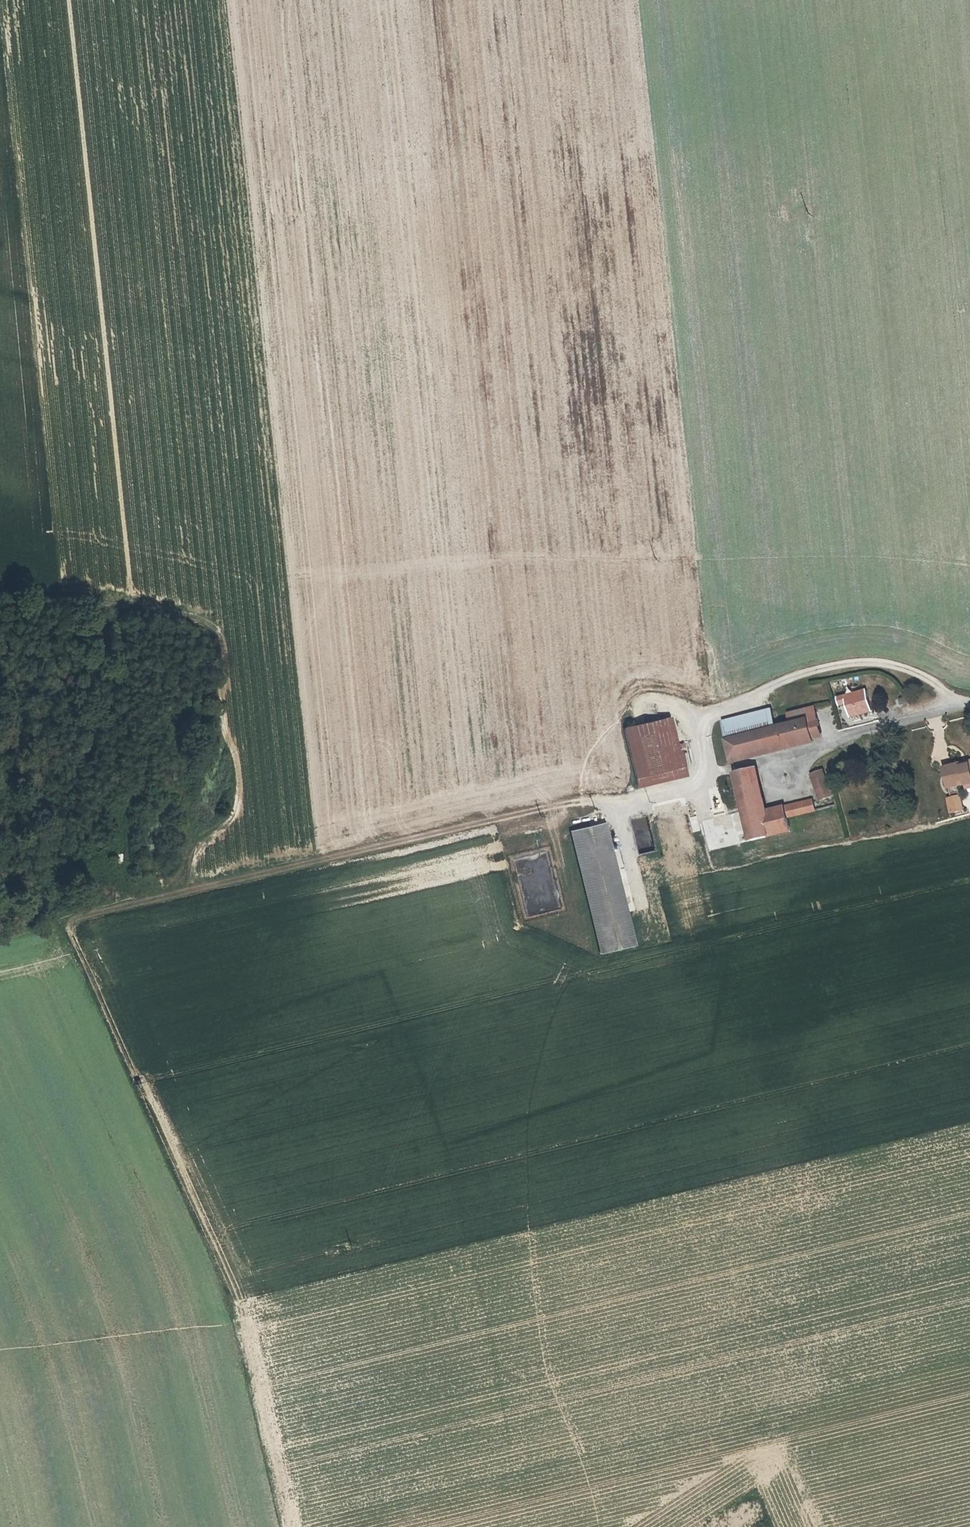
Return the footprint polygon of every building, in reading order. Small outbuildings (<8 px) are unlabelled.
[(834,698),(836,706),(844,704),(848,717),(871,711),(865,689),(834,698)] [(782,727),(774,729),(726,740),(731,761),(813,741),(810,730),(818,728),(814,711),(780,719),(782,727)] [(722,723),(726,740),(774,729),(769,712),(722,723)] [(640,787),(675,779),(669,753),(673,753),(666,719),(627,727),(640,787)] [(673,753),(669,753),(675,779),(688,776),(682,751),(673,753)] [(969,787),(969,759),(967,759),(968,764),(960,766),(959,763),(941,767),(947,788),(963,784),(964,789),(969,787)] [(831,795),(822,769),(810,773),(819,799),(831,795)] [(751,843),(767,839),(760,811),(751,773),(735,777),(744,814),(751,843)] [(962,810),(958,796),(946,799),(950,813),(962,810)] [(811,799),(783,806),(785,816),(814,809),(811,799)] [(790,833),(785,816),(783,806),(760,811),(767,839),(790,833)] [(711,852),(751,843),(744,814),(704,824),(711,852)] [(645,816),(631,817),(633,830),(647,828),(645,816)] [(639,950),(606,824),(572,833),(605,959),(639,950)]
